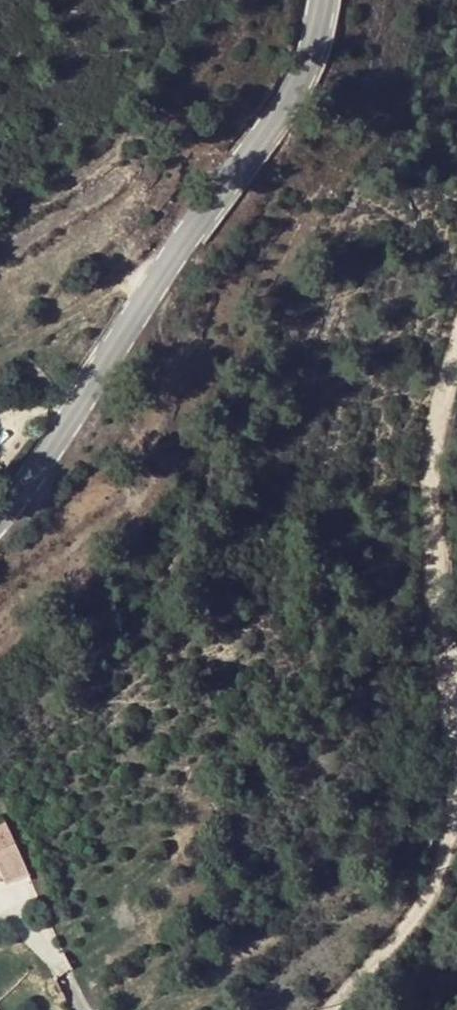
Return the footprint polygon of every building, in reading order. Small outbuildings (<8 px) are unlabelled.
[(422,773),(420,781),(428,783),(430,775),(422,773)] [(10,841),(0,820),(0,846),(10,841)] [(2,881),(24,871),(10,841),(0,846),(0,876),(2,881)]
